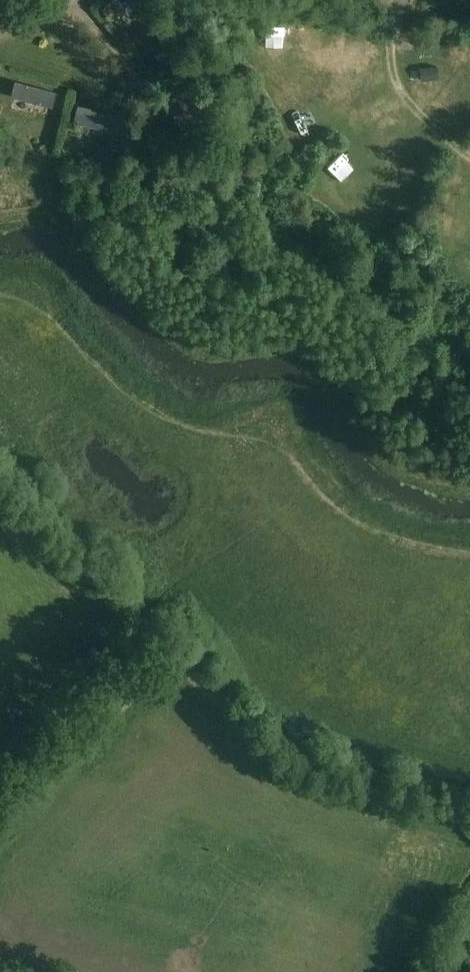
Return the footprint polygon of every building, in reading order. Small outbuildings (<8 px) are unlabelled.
[(109,10),(118,21),(143,0),(122,0),(109,10)] [(121,130),(123,118),(82,112),(80,124),(121,130)] [(459,252),(465,273),(469,272),(469,249),(459,252)]
